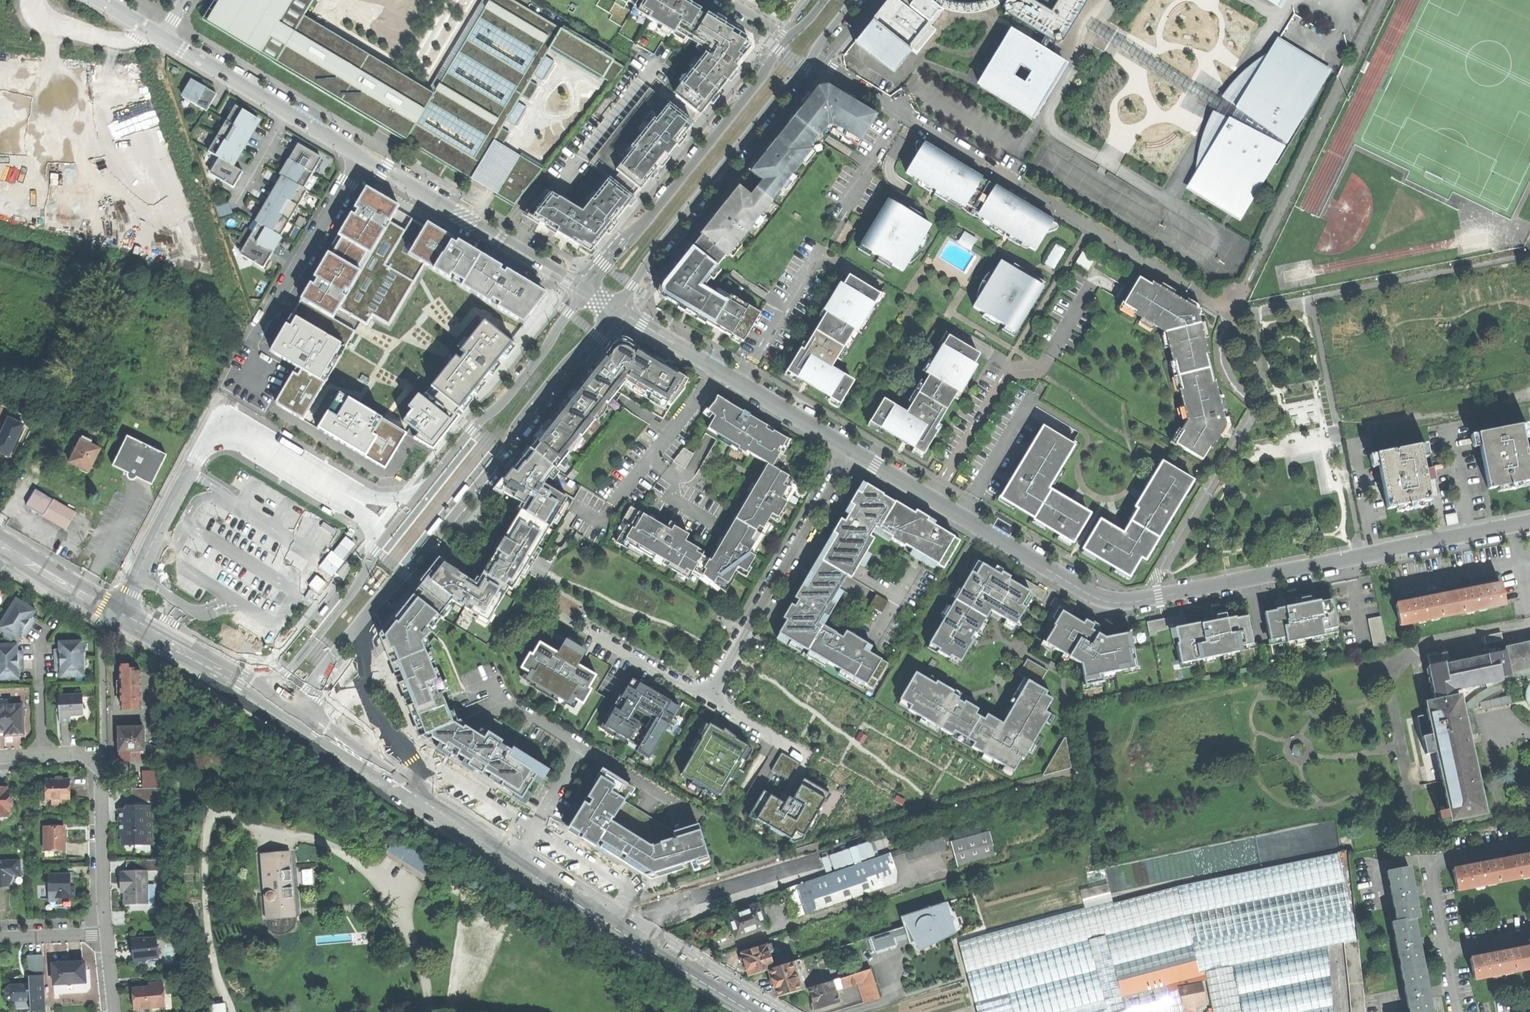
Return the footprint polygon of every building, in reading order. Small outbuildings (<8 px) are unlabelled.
[(276,62),(295,31),(304,16),(313,0),(220,0),(207,21),(276,62)] [(276,62),(381,125),(472,179),(493,143),(501,148),(503,145),(510,133),(502,128),(507,121),(515,126),(526,107),(518,102),(522,96),(529,101),(539,86),(531,81),(534,75),(543,80),(554,61),(545,56),(551,47),(611,84),(624,67),(560,29),(558,31),(509,1),(507,0),(489,0),(432,94),(424,109),(345,61),(350,53),(310,28),(305,37),(295,31),(276,62)] [(627,5),(629,1),(641,9),(639,13),(674,34),(676,31),(708,50),(687,76),(689,78),(675,96),(698,114),(702,109),(709,101),(715,93),(726,80),(736,67),(743,58),(738,54),(746,42),(739,38),(742,34),(725,23),(724,24),(716,19),(716,18),(708,13),(707,16),(690,7),(692,4),(684,0),(619,0),(627,5)] [(893,75),(912,51),(917,55),(936,31),(930,27),(932,25),(929,22),(935,15),(937,13),(942,12),(940,8),(948,11),(956,13),(964,14),(973,13),(982,12),(990,9),(998,5),(1005,0),(990,0),(981,3),(971,6),(961,5),(951,3),(943,0),(888,0),(854,43),(893,75)] [(1012,3),(1009,6),(1003,8),(1005,16),(1012,14),(1046,34),(1052,38),(1054,45),(1061,43),(1060,37),(1081,0),(1006,0),(1012,3)] [(1281,9),(1286,0),(1266,0),(1281,9)] [(938,18),(935,15),(929,22),(932,25),(938,18)] [(432,94),(304,16),(295,31),(305,37),(310,28),(350,53),(345,61),(424,109),(432,94)] [(1087,31),(1214,110),(1223,97),(1191,78),(1157,58),(1093,21),(1087,31)] [(1045,50),(1052,38),(1046,34),(1039,46),(1011,28),(984,73),(977,85),(1034,120),(1068,64),(1045,50)] [(1186,189),(1240,221),(1280,151),(1278,150),(1285,139),(1287,140),(1294,128),(1295,125),(1317,90),(1319,88),(1328,72),(1275,41),(1268,52),(1265,57),(1265,59),(1243,95),(1241,96),(1234,107),(1235,109),(1229,119),(1227,120),(1220,131),(1220,133),(1196,173),(1186,189)] [(752,47),(746,42),(738,54),(743,58),(752,47)] [(1198,154),(1196,173),(1220,133),(1220,131),(1227,120),(1229,119),(1235,109),(1234,107),(1241,96),(1243,95),(1265,59),(1265,57),(1268,52),(1257,60),(1249,65),(1242,72),(1231,85),(1223,97),(1214,110),(1207,122),(1202,136),(1198,154)] [(738,69),(736,67),(726,80),(715,93),(717,95),(738,69)] [(216,95),(191,80),(186,88),(188,89),(182,98),(206,112),(209,107),(211,104),(216,95)] [(764,181),(758,189),(773,200),(774,199),(813,151),(810,149),(828,126),(834,125),(861,142),(877,116),(855,102),(828,85),(820,87),(759,162),(751,171),(764,181)] [(627,206),(625,204),(634,192),(641,184),(643,186),(665,158),(689,130),(687,128),(692,122),(650,88),(588,162),(606,176),(578,211),(557,198),(540,220),(538,222),(571,242),(579,247),(580,245),(588,249),(590,251),(627,206)] [(711,103),(709,101),(702,109),(704,111),(711,103)] [(258,120),(235,106),(230,114),(232,115),(227,122),(250,136),(254,128),(253,128),(255,126),(258,120)] [(247,140),(250,136),(227,122),(226,121),(221,129),(223,130),(219,137),(241,151),(245,143),(247,140)] [(237,156),(241,151),(219,137),(214,145),(212,144),(208,150),(208,151),(218,158),(232,166),(236,159),(236,158),(237,156)] [(483,186),(495,194),(519,155),(503,145),(501,148),(493,143),(472,179),(483,186)] [(320,157),(297,144),(294,150),(293,152),(292,152),(288,159),(312,174),(316,166),(315,165),(320,157)] [(993,225),(1036,251),(1053,223),(1030,209),(947,158),(924,144),(907,172),(950,198),(952,195),(967,205),(969,201),(982,209),(980,212),(995,221),(993,225)] [(495,194),(513,205),(544,167),(520,153),(519,155),(495,194)] [(242,173),(232,166),(218,158),(214,165),(216,166),(211,174),(233,188),(239,180),(238,179),(239,178),(242,173)] [(308,181),(312,174),(288,159),(283,166),(284,166),(283,169),(279,175),(283,177),(302,188),(306,180),(308,181)] [(306,191),(302,188),(283,177),(279,182),(278,185),(277,184),(273,192),(296,205),(300,198),(302,199),(306,191)] [(305,291),(301,300),(333,318),(339,309),(367,325),(373,315),(389,325),(425,265),(449,279),(451,275),(456,278),(453,282),(523,324),(547,294),(535,287),(506,270),(504,273),(501,271),(503,267),(457,240),(455,244),(452,242),(454,239),(427,222),(425,226),(412,218),(404,230),(397,226),(390,222),(399,207),(366,187),(354,208),(357,210),(354,215),(351,213),(313,277),(317,279),(313,284),(310,282),(305,291)] [(734,333),(746,341),(762,312),(732,294),(729,299),(714,290),(713,293),(702,287),(705,283),(706,284),(716,272),(714,271),(727,254),(729,255),(773,200),(758,189),(751,196),(739,187),(718,213),(672,271),(662,283),(664,295),(680,305),(682,303),(688,307),(687,308),(700,316),(701,314),(709,319),(708,321),(718,327),(727,333),(727,332),(733,335),(734,333)] [(526,212),(540,220),(557,198),(544,190),(526,212)] [(292,213),(296,205),(273,192),(269,199),(270,199),(269,201),(265,207),(287,221),(289,221),(293,214),(292,213)] [(892,264),(903,271),(931,225),(921,219),(920,220),(913,215),(908,212),(908,211),(890,200),(882,213),(885,216),(874,234),(871,233),(862,246),(880,257),(881,256),(893,263),(892,264)] [(283,228),(287,221),(265,207),(262,213),(260,215),(259,215),(255,222),(259,224),(280,237),(284,229),(283,228)] [(281,237),(280,237),(259,224),(254,232),(252,232),(248,239),(273,253),(275,249),(277,246),(276,246),(281,237)] [(962,245),(967,248),(969,245),(973,247),(976,242),(975,241),(976,238),(967,232),(965,235),(964,234),(960,239),(964,242),(962,245)] [(269,260),(273,253),(248,239),(244,246),(246,247),(241,255),(263,268),(266,262),(268,260),(269,260)] [(1056,268),(1066,248),(1056,243),(1046,263),(1056,268)] [(1074,267),(1088,275),(1096,262),(1082,254),(1082,255),(1078,253),(1069,266),(1073,268),(1074,267)] [(1015,269),(1002,261),(974,307),(984,313),(985,312),(997,320),(997,321),(1015,332),(1024,319),(1020,317),(1033,299),(1036,301),(1045,288),(1027,277),(1027,278),(1021,274),(1014,270),(1015,269)] [(873,271),(884,277),(885,274),(874,267),(873,271)] [(845,396),(846,395),(847,395),(851,390),(850,389),(854,381),(832,367),(856,329),(859,331),(881,294),(851,276),(841,292),(839,291),(836,295),(834,299),(836,300),(804,355),(801,354),(793,367),(795,373),(814,385),(825,392),(826,391),(830,393),(829,395),(838,399),(839,399),(841,399),(844,398),(845,396)] [(1151,287),(1138,279),(1128,296),(1123,306),(1135,313),(1135,315),(1165,333),(1172,362),(1174,362),(1182,390),(1180,391),(1188,420),(1182,430),(1183,431),(1175,444),(1202,459),(1209,447),(1211,447),(1214,441),(1224,425),(1212,383),(1213,383),(1205,354),(1204,355),(1195,311),(1167,295),(1152,285),(1151,287)] [(301,300),(292,314),(346,346),(355,331),(333,318),(301,300)] [(275,403),(301,419),(346,346),(292,314),(270,351),(296,367),(290,377),(275,403)] [(506,359),(516,346),(484,320),(431,387),(434,389),(428,396),(426,393),(403,422),(418,433),(414,438),(433,450),(459,417),(456,414),(459,409),(463,412),(473,400),(470,397),(474,392),(477,395),(487,383),(483,380),(489,373),(492,376),(501,364),(498,362),(502,356),(506,359)] [(976,330),(974,333),(985,339),(987,336),(976,330)] [(881,408),(877,413),(878,414),(876,417),(878,424),(886,429),(887,427),(891,430),(890,431),(897,435),(920,450),(927,448),(935,435),(933,433),(966,379),(969,380),(971,376),(973,372),(971,371),(980,355),(956,340),(951,336),(929,373),(932,375),(909,413),(887,400),(882,408),(881,408)] [(544,431),(530,448),(556,468),(556,469),(618,391),(663,418),(671,406),(685,388),(684,386),(688,379),(680,375),(681,373),(666,365),(628,342),(627,343),(624,342),(619,342),(617,343),(614,345),(608,353),(607,352),(596,366),(597,367),(594,371),(592,374),(590,373),(575,391),(577,393),(574,397),(571,400),(570,399),(550,424),(551,425),(548,429),(545,432),(544,431)] [(327,413),(318,429),(385,469),(406,434),(370,412),(339,393),(327,413)] [(716,415),(708,428),(727,439),(729,437),(732,438),(736,441),(734,443),(740,446),(738,448),(746,453),(747,451),(767,462),(758,476),(761,478),(756,487),(752,493),(749,491),(726,530),(729,533),(724,540),(720,548),(717,546),(710,559),(703,555),(705,552),(686,541),(690,534),(682,530),(679,534),(672,530),(631,506),(622,521),(627,524),(617,541),(627,548),(630,544),(654,558),(656,555),(665,560),(662,563),(689,579),(693,573),(726,592),(740,568),(749,573),(755,563),(752,562),(756,556),(750,552),(773,513),(781,519),(787,509),(784,507),(788,501),(782,498),(793,478),(779,470),(787,455),(780,452),(788,439),(774,431),(775,429),(718,396),(710,411),(716,415)] [(0,430),(0,453),(12,457),(23,422),(5,416),(0,430)] [(1529,481),(1529,459),(1529,456),(1529,448),(1528,449),(1525,435),(1523,424),(1480,432),(1482,444),(1491,489),(1529,481)] [(1060,534),(1073,541),(1090,513),(1078,506),(1078,505),(1075,503),(1071,501),(1071,502),(1052,491),(1051,491),(1048,490),(1067,457),(1066,457),(1073,444),(1066,440),(1046,428),(1039,441),(1037,440),(1022,466),(1023,467),(1016,479),(1015,478),(1011,484),(1006,492),(1003,498),(1017,506),(1033,516),(1036,517),(1035,519),(1048,526),(1049,525),(1061,532),(1060,534)] [(1476,445),(1482,444),(1480,432),(1474,433),(1476,445)] [(133,479),(137,477),(144,461),(160,469),(167,454),(127,435),(113,465),(122,470),(129,473),(129,477),(133,479)] [(83,436),(71,461),(80,466),(79,468),(89,473),(101,448),(91,444),(93,441),(83,436)] [(1429,443),(1422,444),(1424,455),(1431,454),(1429,443)] [(1389,508),(1433,500),(1428,475),(1431,475),(1432,478),(1438,477),(1437,472),(1436,467),(1427,468),(1424,455),(1422,444),(1378,452),(1381,464),(1389,508)] [(684,447),(673,461),(685,469),(694,453),(684,447)] [(442,617),(489,645),(532,574),(524,569),(535,552),(542,557),(570,511),(568,509),(573,501),(544,483),(548,477),(556,468),(530,448),(498,488),(520,501),(521,498),(528,502),(524,510),(522,509),(500,545),(480,578),(482,580),(478,586),(476,585),(475,588),(472,587),(473,584),(472,582),(468,580),(468,578),(440,561),(413,594),(442,617)] [(1375,465),(1381,464),(1378,452),(1372,453),(1375,465)] [(137,477),(153,485),(160,469),(144,461),(137,477)] [(1184,490),(1192,478),(1164,462),(1157,475),(1155,474),(1148,487),(1145,493),(1143,492),(1139,499),(1140,500),(1136,506),(1139,508),(1124,534),(1121,532),(1121,530),(1115,526),(1114,528),(1109,525),(1101,520),(1085,548),(1097,556),(1099,554),(1117,566),(1117,567),(1130,574),(1141,555),(1145,557),(1157,536),(1158,537),(1166,523),(1165,522),(1176,504),(1177,505),(1184,493),(1185,491),(1184,490)] [(566,476),(573,480),(579,472),(573,467),(566,476)] [(469,483),(468,481),(454,499),(457,501),(469,486),(471,484),(469,483)] [(940,564),(956,537),(928,521),(929,518),(917,510),(916,513),(864,483),(847,512),(851,514),(847,521),(843,518),(797,597),(801,599),(797,606),(793,604),(785,617),(789,619),(781,633),(793,640),(790,645),(802,651),(804,648),(809,651),(807,655),(827,667),(829,663),(841,670),(839,674),(864,688),(867,685),(875,689),(890,663),(871,653),(874,646),(862,639),(847,631),(844,636),(826,626),(837,607),(845,592),(841,589),(847,578),(851,581),(870,549),(875,539),(871,536),(877,527),(894,537),(892,540),(905,548),(907,544),(919,552),(940,564)] [(36,489),(31,498),(48,509),(54,499),(36,489)] [(28,507),(44,516),(48,509),(31,498),(28,503),(28,507)] [(525,504),(522,509),(524,510),(528,502),(521,498),(520,501),(522,502),(525,504)] [(48,509),(44,516),(53,522),(65,529),(75,512),(54,499),(48,509)] [(442,517),(441,515),(427,533),(430,536),(442,520),(444,518),(442,517)] [(675,526),(672,530),(679,534),(682,530),(679,528),(675,526)] [(576,538),(577,540),(583,538),(584,535),(577,532),(575,536),(576,538)] [(333,552),(343,560),(356,544),(345,536),(333,552)] [(331,550),(320,568),(332,577),(345,562),(343,560),(333,552),(331,550)] [(996,614),(1016,625),(1032,598),(1017,590),(1006,584),(1009,580),(993,571),(990,575),(974,566),(955,597),(988,615),(990,610),(996,614)] [(474,581),(468,578),(468,580),(472,582),(473,584),(472,587),(475,588),(476,585),(478,586),(482,580),(480,578),(477,583),(474,581)] [(1402,624),(1507,604),(1503,583),(1478,588),(1423,599),(1398,604),(1402,624)] [(877,594),(871,606),(883,611),(889,600),(877,594)] [(1264,609),(1271,643),(1338,630),(1332,596),(1264,609)] [(977,635),(988,615),(955,597),(926,647),(935,653),(937,651),(949,657),(948,660),(958,666),(971,643),(974,639),(971,638),(974,633),(977,635)] [(9,606),(5,613),(31,629),(35,623),(31,620),(36,611),(16,599),(14,603),(12,606),(9,606)] [(383,637),(422,733),(463,718),(432,643),(446,624),(414,599),(383,637)] [(1043,642),(1081,664),(1085,689),(1103,685),(1102,675),(1122,672),(1123,675),(1137,673),(1130,631),(1105,635),(1091,627),(1094,623),(1085,618),(1083,621),(1062,609),(1043,642)] [(18,641),(23,633),(28,635),(31,629),(5,613),(2,618),(2,622),(0,625),(0,630),(5,633),(18,641)] [(1174,626),(1181,661),(1254,647),(1247,614),(1174,626)] [(1374,645),(1388,642),(1382,615),(1369,618),(1374,645)] [(1148,622),(1150,634),(1167,631),(1164,618),(1148,622)] [(5,633),(5,645),(18,644),(18,641),(5,633)] [(1486,636),(1488,642),(1503,638),(1502,633),(1486,636)] [(531,654),(521,671),(527,674),(524,679),(574,708),(578,702),(583,705),(591,690),(588,689),(595,676),(578,666),(587,651),(567,640),(560,653),(541,643),(534,655),(531,654)] [(1529,641),(1529,643),(1508,647),(1508,649),(1486,653),(1486,656),(1470,659),(1470,663),(1465,664),(1465,660),(1450,663),(1448,653),(1430,656),(1432,664),(1430,665),(1437,700),(1429,702),(1453,819),(1468,816),(1485,812),(1481,791),(1479,781),(1468,733),(1481,730),(1479,721),(1477,722),(1476,713),(1478,713),(1476,706),(1476,705),(1488,696),(1503,689),(1518,681),(1521,680),(1525,680),(1529,681),(1529,641)] [(55,653),(55,660),(86,659),(86,652),(83,649),(83,642),(60,642),(60,648),(60,653),(55,653)] [(0,645),(0,663),(24,662),(23,654),(18,654),(18,644),(5,645),(0,645)] [(87,666),(86,659),(55,660),(56,668),(61,668),(61,673),(61,678),(84,677),(84,669),(87,666)] [(1047,671),(1027,660),(1018,676),(1024,678),(1038,687),(1047,671)] [(24,662),(0,663),(0,681),(19,680),(19,670),(24,670),(24,662)] [(120,711),(141,710),(140,677),(135,677),(135,674),(128,674),(128,670),(119,670),(120,680),(116,680),(116,690),(116,699),(120,699),(120,711)] [(933,684),(915,674),(898,703),(921,716),(919,720),(936,731),(938,727),(952,735),(951,736),(962,743),(978,715),(974,713),(976,709),(965,703),(962,701),(961,703),(956,700),(957,698),(950,694),(951,692),(934,682),(933,684)] [(978,715),(962,743),(970,748),(971,746),(982,753),(980,757),(990,762),(992,759),(1002,765),(1000,770),(1011,776),(1021,759),(1023,760),(1027,751),(1031,754),(1040,739),(1035,736),(1044,721),(1048,723),(1053,716),(1045,711),(1052,699),(1044,695),(1046,692),(1038,687),(1024,678),(1008,704),(1012,706),(1008,712),(1001,723),(985,714),(983,718),(978,715)] [(602,728),(649,757),(680,708),(633,679),(602,728)] [(60,708),(60,722),(70,722),(70,720),(70,717),(72,715),(84,715),(83,697),(83,695),(59,696),(60,708)] [(6,732),(13,732),(13,736),(24,735),(23,719),(25,716),(25,709),(22,708),(22,706),(9,707),(1,707),(0,709),(0,732),(6,732)] [(1428,714),(1419,715),(1420,723),(1429,722),(1428,714)] [(423,736),(426,741),(483,777),(527,805),(550,770),(489,732),(486,738),(462,721),(423,736)] [(681,775),(721,797),(750,747),(710,724),(681,775)] [(118,750),(119,766),(140,765),(140,755),(144,755),(144,749),(148,749),(147,732),(118,733),(118,750)] [(799,763),(782,754),(772,769),(790,779),(799,763)] [(603,768),(570,828),(649,878),(709,860),(698,822),(672,831),(674,837),(652,845),(612,821),(625,801),(629,794),(632,795),(636,788),(603,768)] [(46,781),(46,800),(52,800),(62,800),(70,800),(70,780),(57,780),(46,781)] [(783,801),(763,790),(749,814),(789,837),(794,827),(803,832),(823,797),(800,784),(792,797),(787,794),(783,801)] [(8,815),(8,812),(11,812),(11,808),(13,805),(13,802),(10,800),(10,791),(7,791),(7,788),(0,788),(0,816),(8,815)] [(136,844),(152,844),(151,805),(160,804),(160,788),(135,789),(136,810),(120,811),(121,823),(121,832),(124,832),(124,842),(136,841),(136,844)] [(398,808),(399,806),(391,800),(388,803),(395,808),(397,810),(398,808)] [(672,831),(625,801),(612,821),(652,845),(674,837),(672,831)] [(982,832),(950,840),(957,866),(996,855),(988,823),(980,825),(982,832)] [(65,826),(45,827),(45,851),(65,851),(65,841),(65,826)] [(904,847),(908,860),(945,849),(941,836),(921,841),(904,847)] [(389,850),(427,874),(431,866),(393,843),(389,850)] [(274,852),(259,853),(264,920),(265,924),(267,927),(270,931),(275,934),(280,935),(285,934),(290,932),(294,928),(296,923),(297,917),(296,913),(291,851),(274,852)] [(784,889),(794,918),(884,887),(881,876),(896,870),(890,852),(784,889)] [(1339,853),(1177,885),(1157,890),(959,942),(967,971),(977,1011),(1192,1011),(1190,1004),(1205,1000),(1201,981),(1206,980),(1213,1011),(1333,1011),(1326,946),(1344,942),(1358,940),(1339,853)] [(1529,876),(1529,854),(1485,863),(1454,869),(1458,890),(1529,876)] [(126,905),(149,905),(148,886),(148,872),(163,872),(163,860),(128,861),(128,872),(125,872),(125,874),(121,874),(121,884),(124,884),(124,893),(125,893),(126,905)] [(0,862),(0,887),(3,887),(11,887),(14,877),(22,877),(22,861),(0,862)] [(1386,871),(1396,921),(1412,918),(1413,919),(1418,918),(1413,891),(1408,867),(1386,871)] [(896,883),(896,870),(881,876),(884,887),(896,883)] [(71,875),(49,875),(49,880),(46,882),(47,885),(49,888),(49,901),(56,901),(58,898),(75,898),(75,891),(74,887),(71,887),(71,875)] [(23,886),(22,877),(14,877),(11,887),(23,886)] [(900,936),(906,934),(909,943),(910,942),(917,955),(939,944),(937,941),(960,929),(953,906),(950,907),(948,901),(901,916),(904,926),(869,937),(874,952),(897,945),(894,938),(900,936)] [(735,939),(766,928),(766,926),(759,906),(757,903),(727,914),(731,925),(735,939)] [(762,905),(759,906),(766,926),(769,925),(762,905)] [(1391,922),(1401,973),(1423,968),(1417,942),(1413,919),(1412,918),(1396,921),(1391,922)] [(157,938),(132,940),(133,952),(134,961),(136,960),(136,965),(145,964),(146,964),(146,962),(149,959),(159,958),(157,938)] [(1344,942),(1350,1011),(1365,1011),(1358,940),(1344,942)] [(1488,955),(1471,958),(1475,979),(1529,968),(1529,947),(1488,955)] [(29,971),(45,971),(44,956),(28,957),(29,971)] [(160,966),(159,958),(149,959),(146,962),(146,964),(145,964),(145,968),(160,966)] [(62,964),(53,965),(55,985),(86,982),(85,970),(85,962),(74,963),(69,963),(62,964)] [(1428,993),(1423,968),(1401,973),(1404,988),(1409,1011),(1432,1011),(1428,993)] [(90,970),(85,970),(86,982),(55,985),(55,994),(88,992),(91,988),(90,970)] [(47,1010),(45,976),(33,976),(34,984),(30,984),(21,985),(10,985),(7,990),(7,997),(11,1001),(15,1001),(31,1000),(31,1011),(47,1010)] [(134,1000),(135,1010),(161,1007),(160,996),(165,995),(164,983),(154,984),(155,987),(133,989),(134,1000)] [(16,1011),(31,1011),(31,1000),(15,1001),(16,1011)] [(205,1011),(226,1011),(225,1003),(205,1006),(205,1011)]
